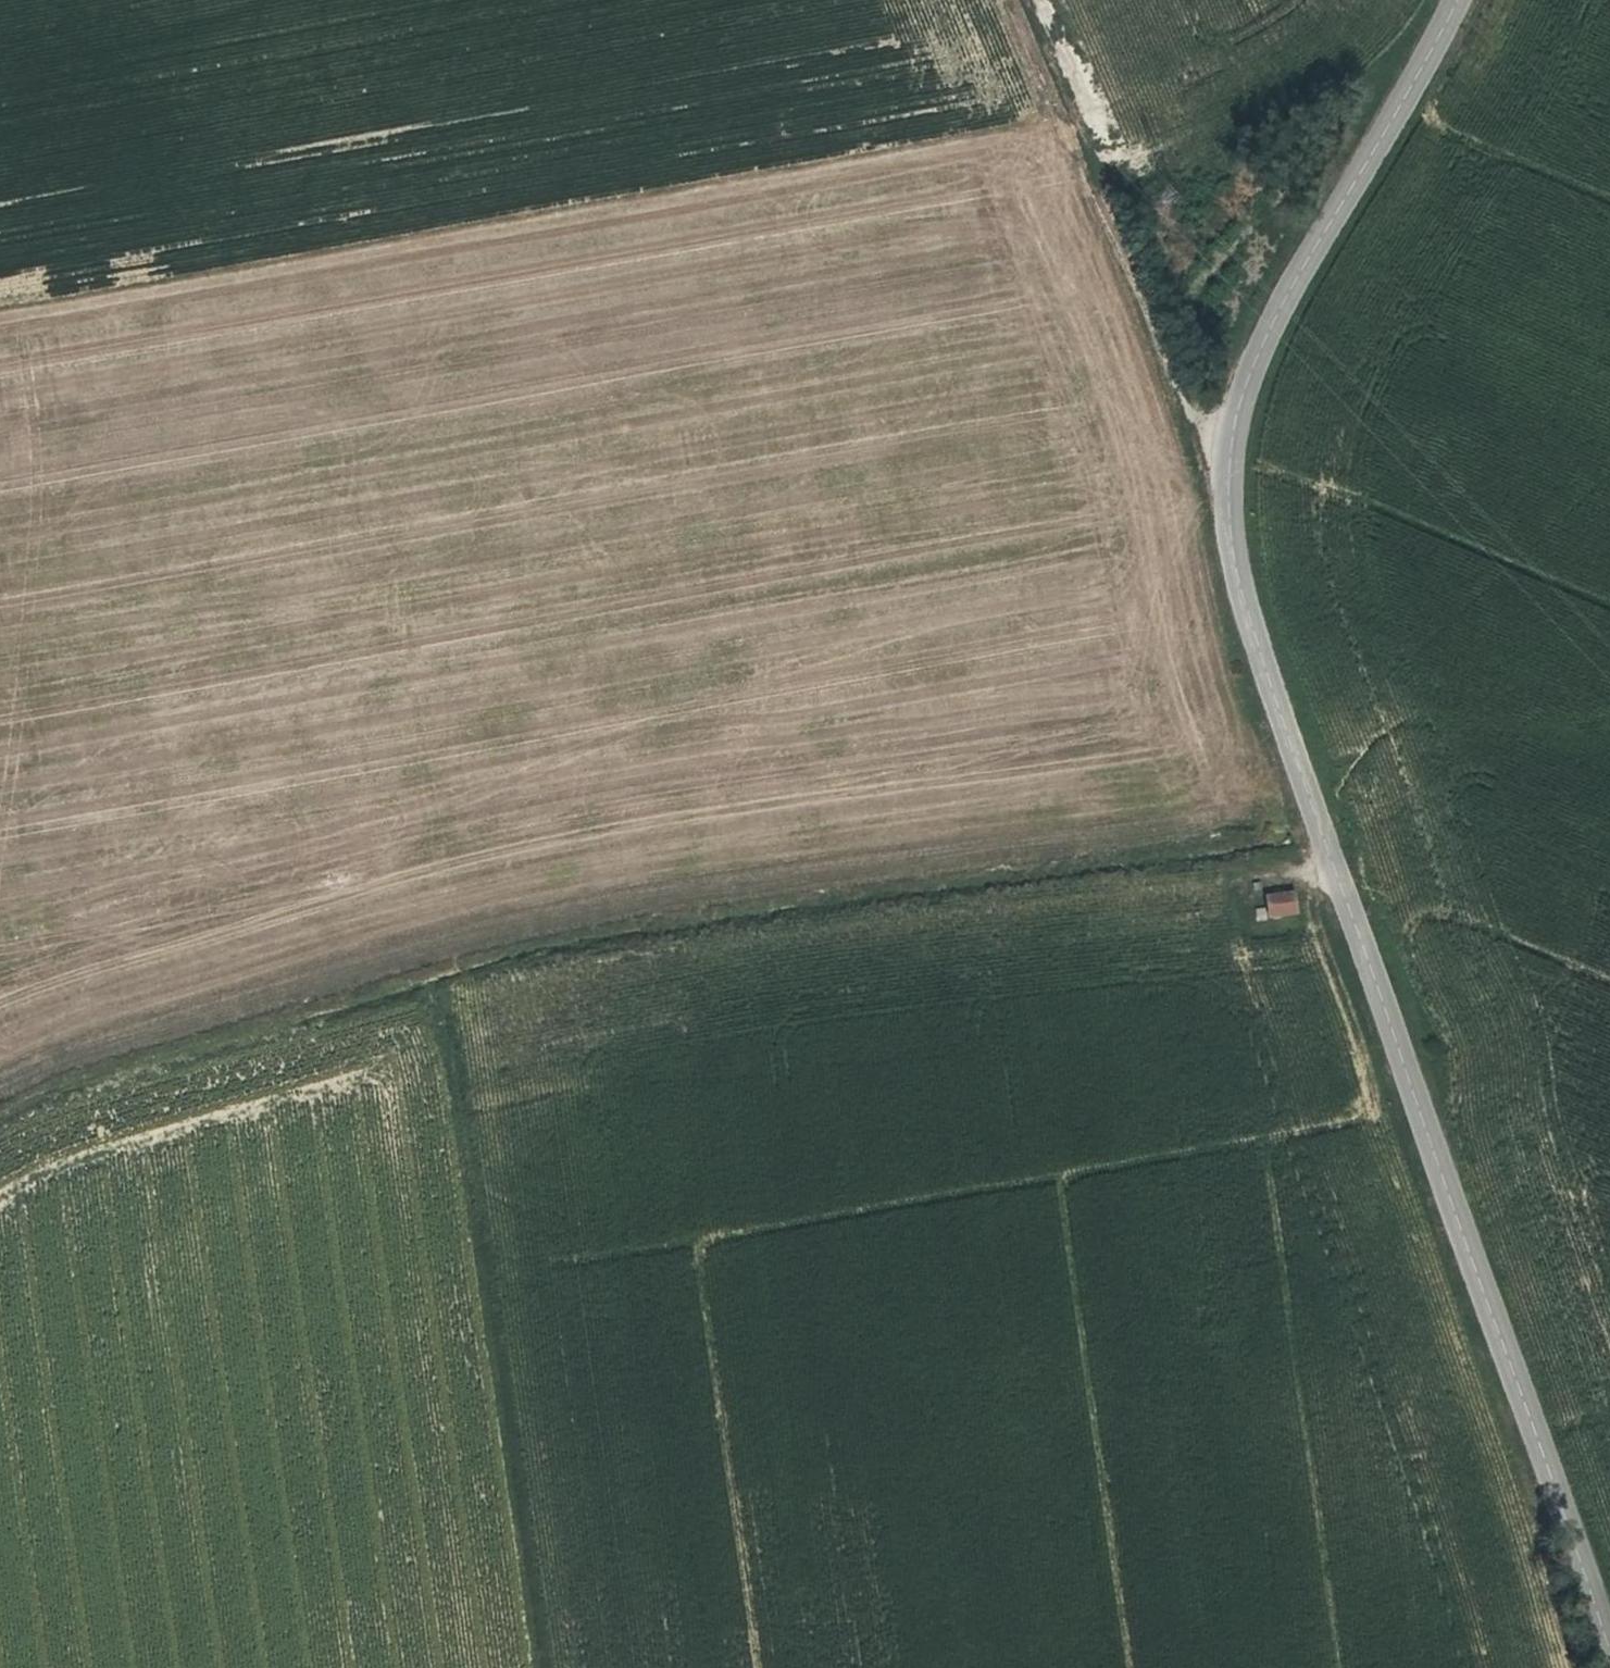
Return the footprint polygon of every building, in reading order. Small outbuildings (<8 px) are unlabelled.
[(1298,923),(1288,896),(1284,886),(1247,892),(1258,928),(1298,923)]
